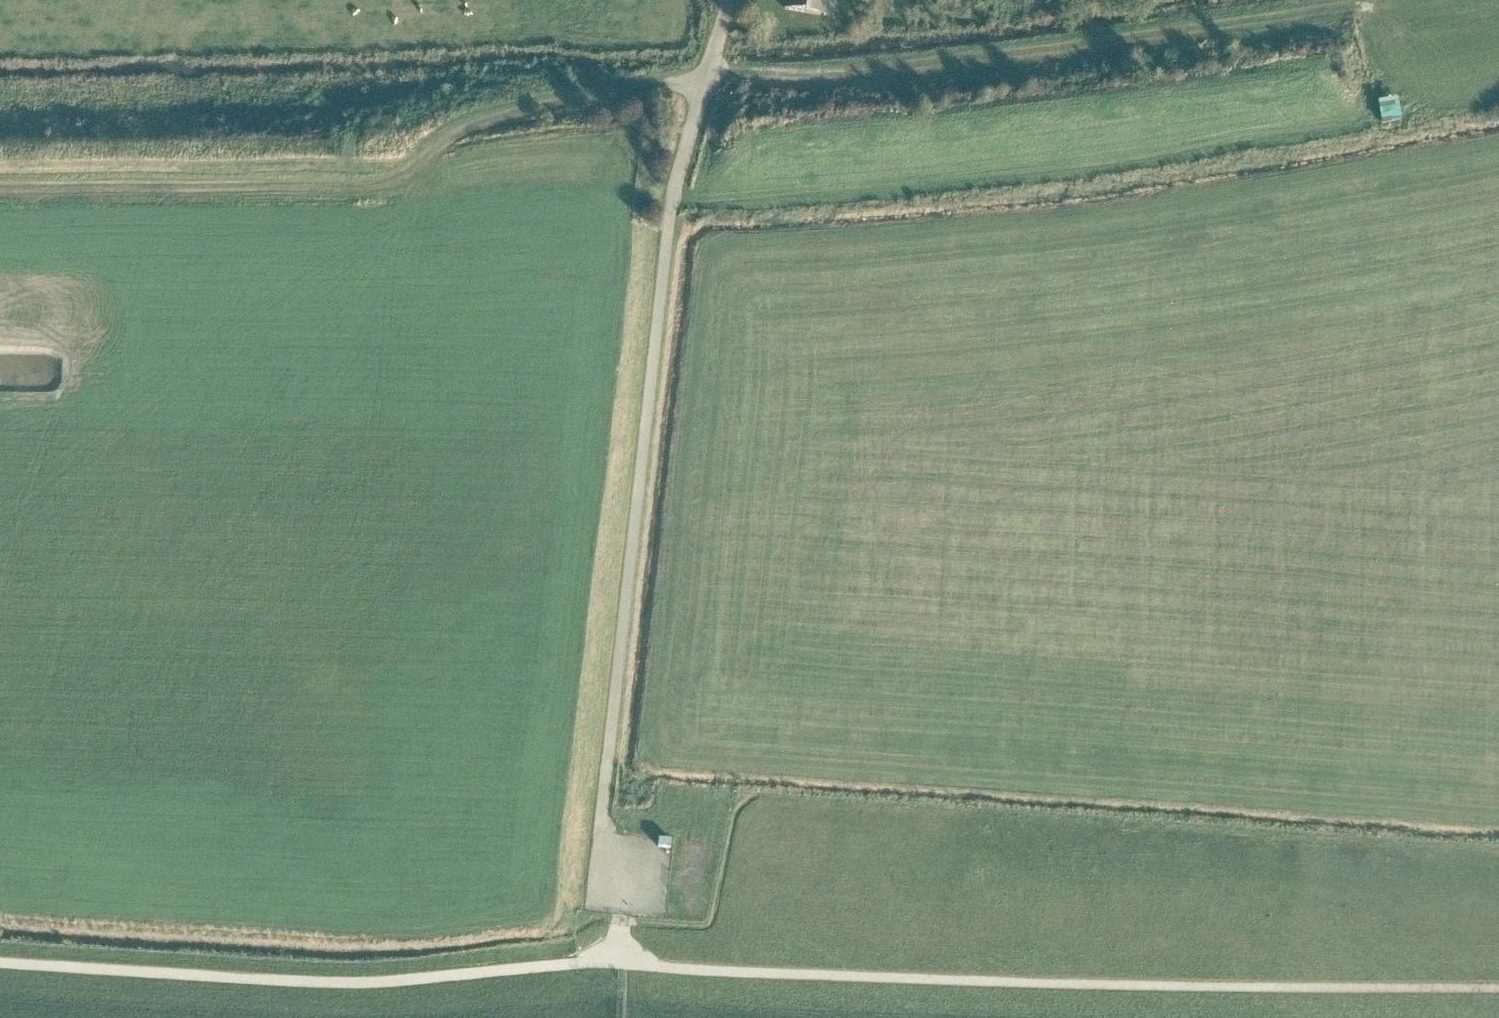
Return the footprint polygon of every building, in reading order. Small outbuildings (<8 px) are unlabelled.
[(824,19),(827,0),(781,0),(779,13),(824,19)] [(1383,122),(1403,120),(1400,96),(1380,99),(1383,122)]
